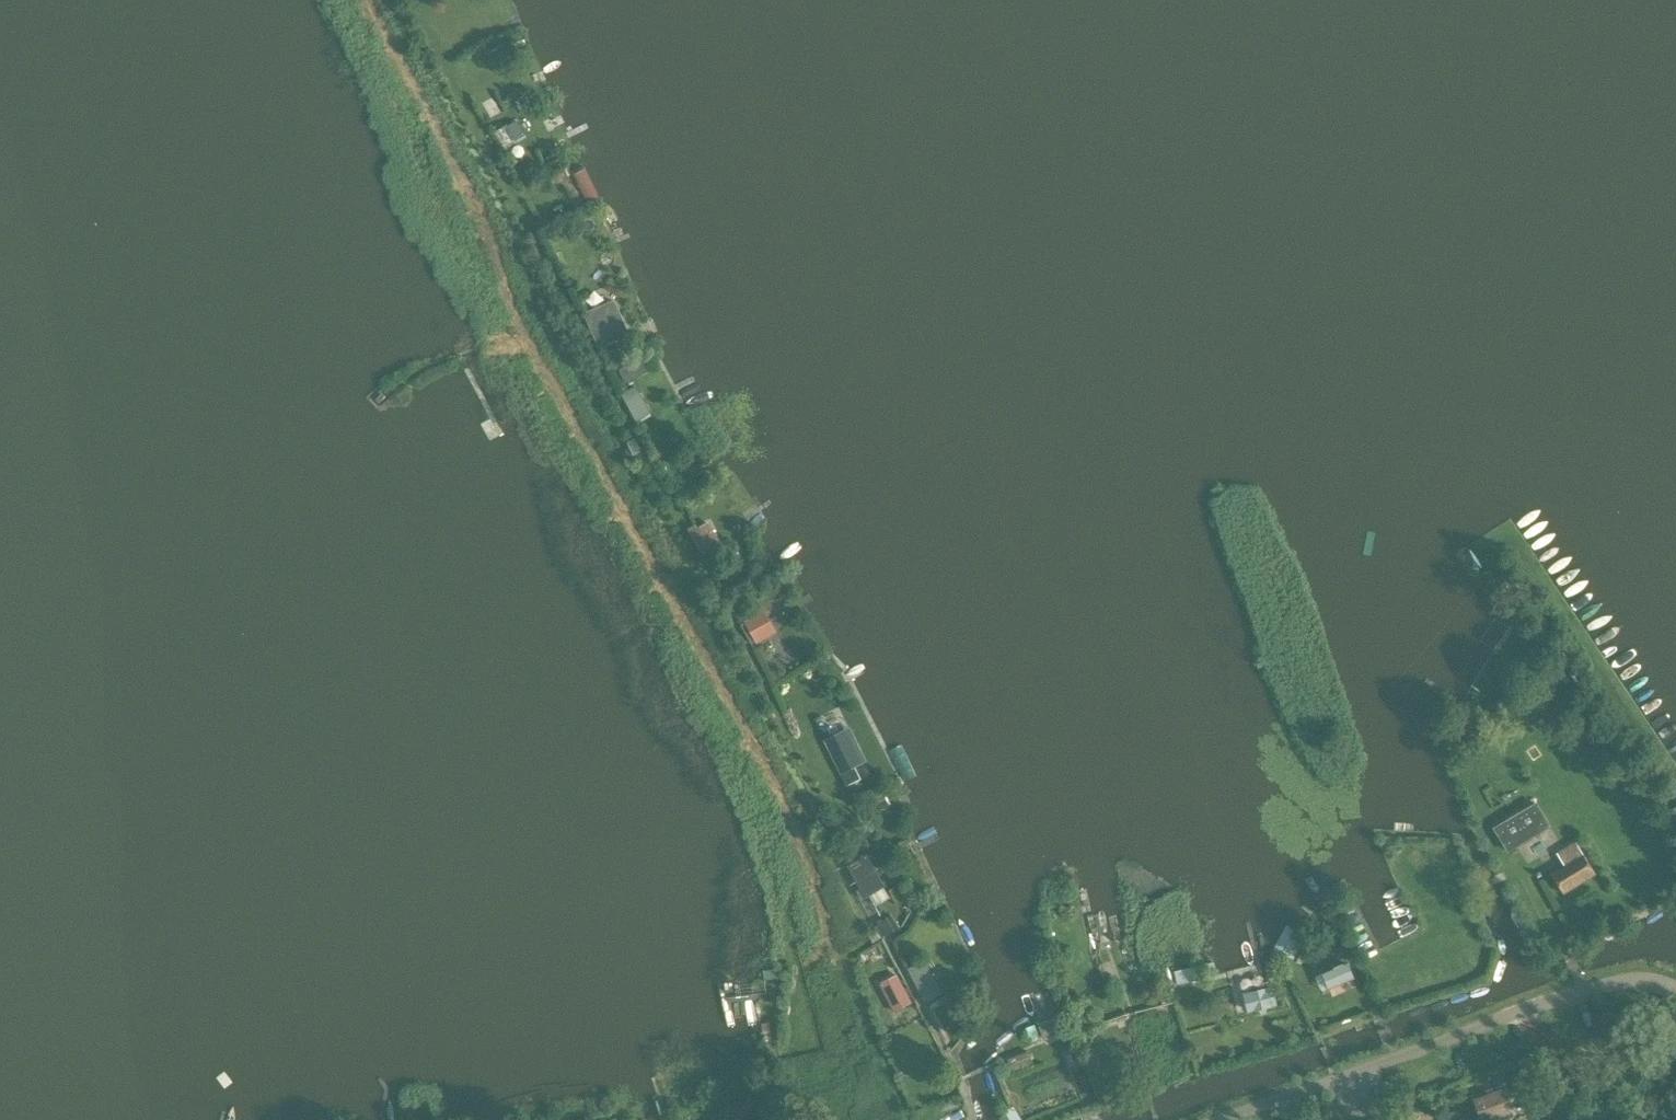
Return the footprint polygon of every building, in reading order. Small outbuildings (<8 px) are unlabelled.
[(524,136),(516,123),(507,128),(506,126),(493,133),(502,149),(524,136)] [(544,166),(547,173),(561,166),(558,159),(544,166)] [(531,166),(535,172),(541,169),(537,162),(531,166)] [(589,203),(581,187),(570,193),(573,200),(565,204),(570,212),(589,203)] [(584,314),(598,348),(629,334),(614,301),(584,314)] [(606,354),(611,364),(621,359),(616,350),(606,354)] [(624,383),(647,371),(641,359),(618,371),(624,383)] [(635,387),(620,395),(636,425),(651,417),(635,387)] [(698,523),(688,529),(696,542),(697,542),(703,553),(720,544),(707,522),(699,526),(698,523)] [(743,625),(753,643),(758,640),(758,641),(773,632),(773,631),(763,613),(747,622),(748,622),(743,625)] [(824,740),(841,774),(866,761),(850,728),(824,740)] [(885,796),(872,803),(877,812),(890,805),(885,796)] [(1508,851),(1550,827),(1536,804),(1495,829),(1508,851)] [(1659,818),(1667,832),(1674,827),(1675,830),(1675,807),(1659,818)] [(1565,866),(1552,874),(1564,893),(1595,874),(1583,855),(1576,843),(1557,854),(1565,866)] [(866,854),(847,866),(865,897),(885,886),(866,854)] [(892,915),(877,923),(884,935),(899,927),(892,915)] [(1287,926),(1274,950),(1294,961),(1307,937),(1287,926)] [(912,968),(928,1000),(944,992),(928,960),(912,968)] [(1212,963),(1197,967),(1174,972),(1177,985),(1202,979),(1215,976),(1212,963)] [(1347,963),(1324,972),(1330,987),(1353,978),(1347,963)] [(763,970),(765,980),(782,977),(781,968),(763,970)] [(895,1011),(910,1003),(896,976),(881,984),(895,1011)] [(1270,987),(1245,994),(1250,1012),(1275,1005),(1270,987)] [(1475,1100),(1482,1119),(1485,1119),(1515,1109),(1512,1100),(1514,1100),(1513,1097),(1511,1097),(1508,1089),(1475,1100)]
